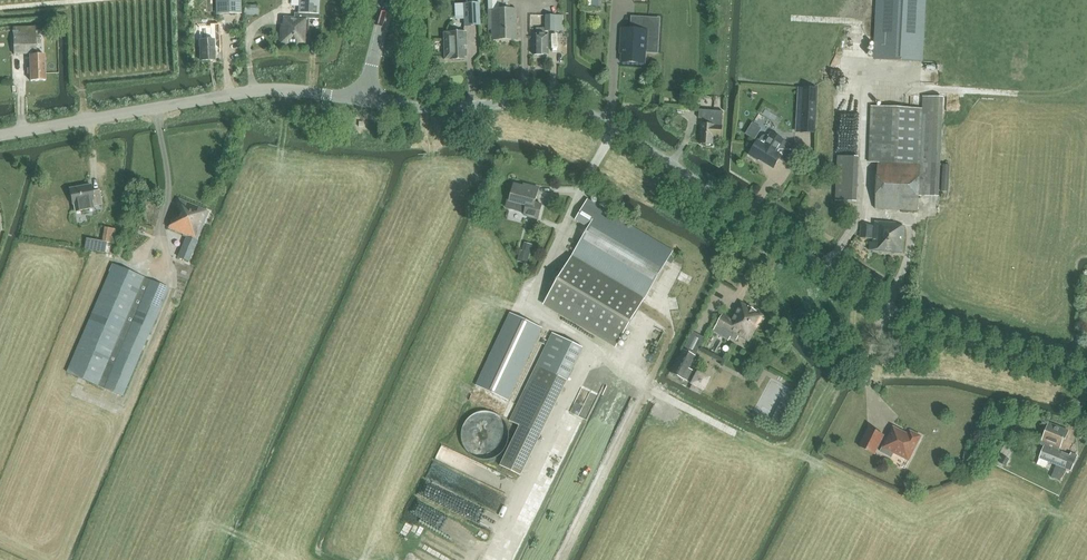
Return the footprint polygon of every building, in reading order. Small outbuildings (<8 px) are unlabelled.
[(218,14),(240,13),(239,0),(217,0),(218,14)] [(282,25),(281,25),(280,45),(307,46),(308,19),(319,19),(319,14),(318,14),(318,0),(299,0),(298,13),(294,13),(293,18),(283,18),(282,25)] [(599,0),(584,0),(584,8),(599,8),(599,0)] [(875,60),(921,62),(924,0),(879,0),(875,60)] [(463,4),(464,26),(479,25),(478,3),(463,4)] [(628,26),(630,26),(666,29),(668,5),(629,3),(628,26)] [(516,9),(488,10),(488,31),(491,31),(491,39),(516,39),(516,9)] [(537,32),(532,32),(531,55),(547,55),(548,33),(562,33),(562,15),(544,15),(544,28),(538,28),(537,32)] [(621,49),(620,62),(645,63),(646,51),(647,51),(648,29),(620,27),(619,49),(621,49)] [(200,41),(201,61),(215,60),(214,40),(213,40),(212,28),(206,28),(206,41),(200,41)] [(445,41),(443,41),(443,60),(449,60),(449,61),(463,60),(463,42),(466,42),(466,33),(445,34),(445,41)] [(31,53),(31,56),(36,56),(36,35),(13,36),(14,54),(31,53)] [(45,56),(36,56),(31,56),(31,81),(46,80),(45,56)] [(854,98),(854,85),(837,85),(836,98),(854,98)] [(803,88),(800,132),(815,133),(817,88),(803,88)] [(756,110),(767,118),(773,110),(763,102),(756,110)] [(877,164),(920,166),(922,108),(871,106),(869,162),(877,163),(877,164)] [(698,119),(702,119),(701,125),(700,144),(714,144),(715,137),(722,137),(722,126),(723,111),(699,109),(698,119)] [(795,148),(784,141),(784,140),(771,132),(769,136),(767,135),(765,135),(762,136),(761,137),(759,141),(758,140),(749,155),(759,161),(761,158),(774,166),(779,159),(787,162),(795,148)] [(859,205),(861,159),(839,158),(837,204),(859,205)] [(920,166),(877,164),(875,208),(918,210),(918,196),(920,166)] [(74,204),(75,211),(95,208),(95,205),(103,204),(101,190),(93,192),(91,184),(70,188),(73,204),(74,204)] [(514,184),(510,201),(507,201),(505,209),(524,213),(524,215),(538,219),(542,205),(534,203),(538,188),(530,186),(529,188),(514,184)] [(209,211),(179,199),(171,219),(173,220),(169,229),(186,236),(177,257),(188,261),(209,211)] [(545,303),(617,345),(672,251),(600,209),(601,207),(587,199),(575,220),(589,228),(545,303)] [(895,226),(895,223),(874,222),(873,243),(868,242),(868,251),(902,254),(904,227),(895,226)] [(113,243),(115,229),(108,228),(106,242),(107,242),(113,243)] [(106,242),(86,238),(84,249),(105,252),(107,242),(106,242)] [(67,372),(123,396),(169,288),(113,264),(67,372)] [(730,337),(735,340),(738,336),(748,342),(756,328),(759,329),(766,316),(741,302),(730,319),(722,314),(716,323),(732,332),(730,337)] [(476,385),(508,401),(542,328),(510,313),(476,385)] [(650,338),(659,338),(659,325),(650,325),(650,338)] [(553,333),(536,366),(566,381),(583,347),(553,333)] [(672,373),(683,379),(688,382),(694,371),(689,368),(695,356),(684,350),(672,373)] [(566,491),(611,371),(593,364),(557,461),(561,462),(556,474),(552,472),(548,484),(566,491)] [(520,426),(500,466),(520,475),(540,435),(566,381),(536,366),(510,420),(520,426)] [(692,384),(703,390),(709,378),(698,372),(692,384)] [(769,422),(779,427),(791,405),(781,400),(769,422)] [(1044,446),(1039,458),(1056,465),(1051,477),(1060,481),(1070,456),(1058,451),(1063,438),(1065,438),(1068,431),(1049,423),(1040,444),(1044,446)] [(499,427),(471,433),(474,444),(473,444),(475,454),(485,452),(487,458),(491,458),(490,452),(503,449),(499,427)] [(892,427),(881,448),(907,461),(920,437),(909,431),(906,437),(900,434),(901,432),(892,427)] [(858,446),(873,454),(882,436),(867,428),(858,446)] [(615,432),(610,431),(595,429),(594,442),(604,443),(604,437),(614,438),(615,432)] [(437,461),(460,472),(462,468),(480,476),(485,465),(439,444),(434,456),(439,458),(437,461)] [(487,474),(482,480),(492,489),(499,481),(503,476),(490,465),(485,471),(487,474)] [(415,496),(487,527),(496,508),(423,477),(415,496)]
